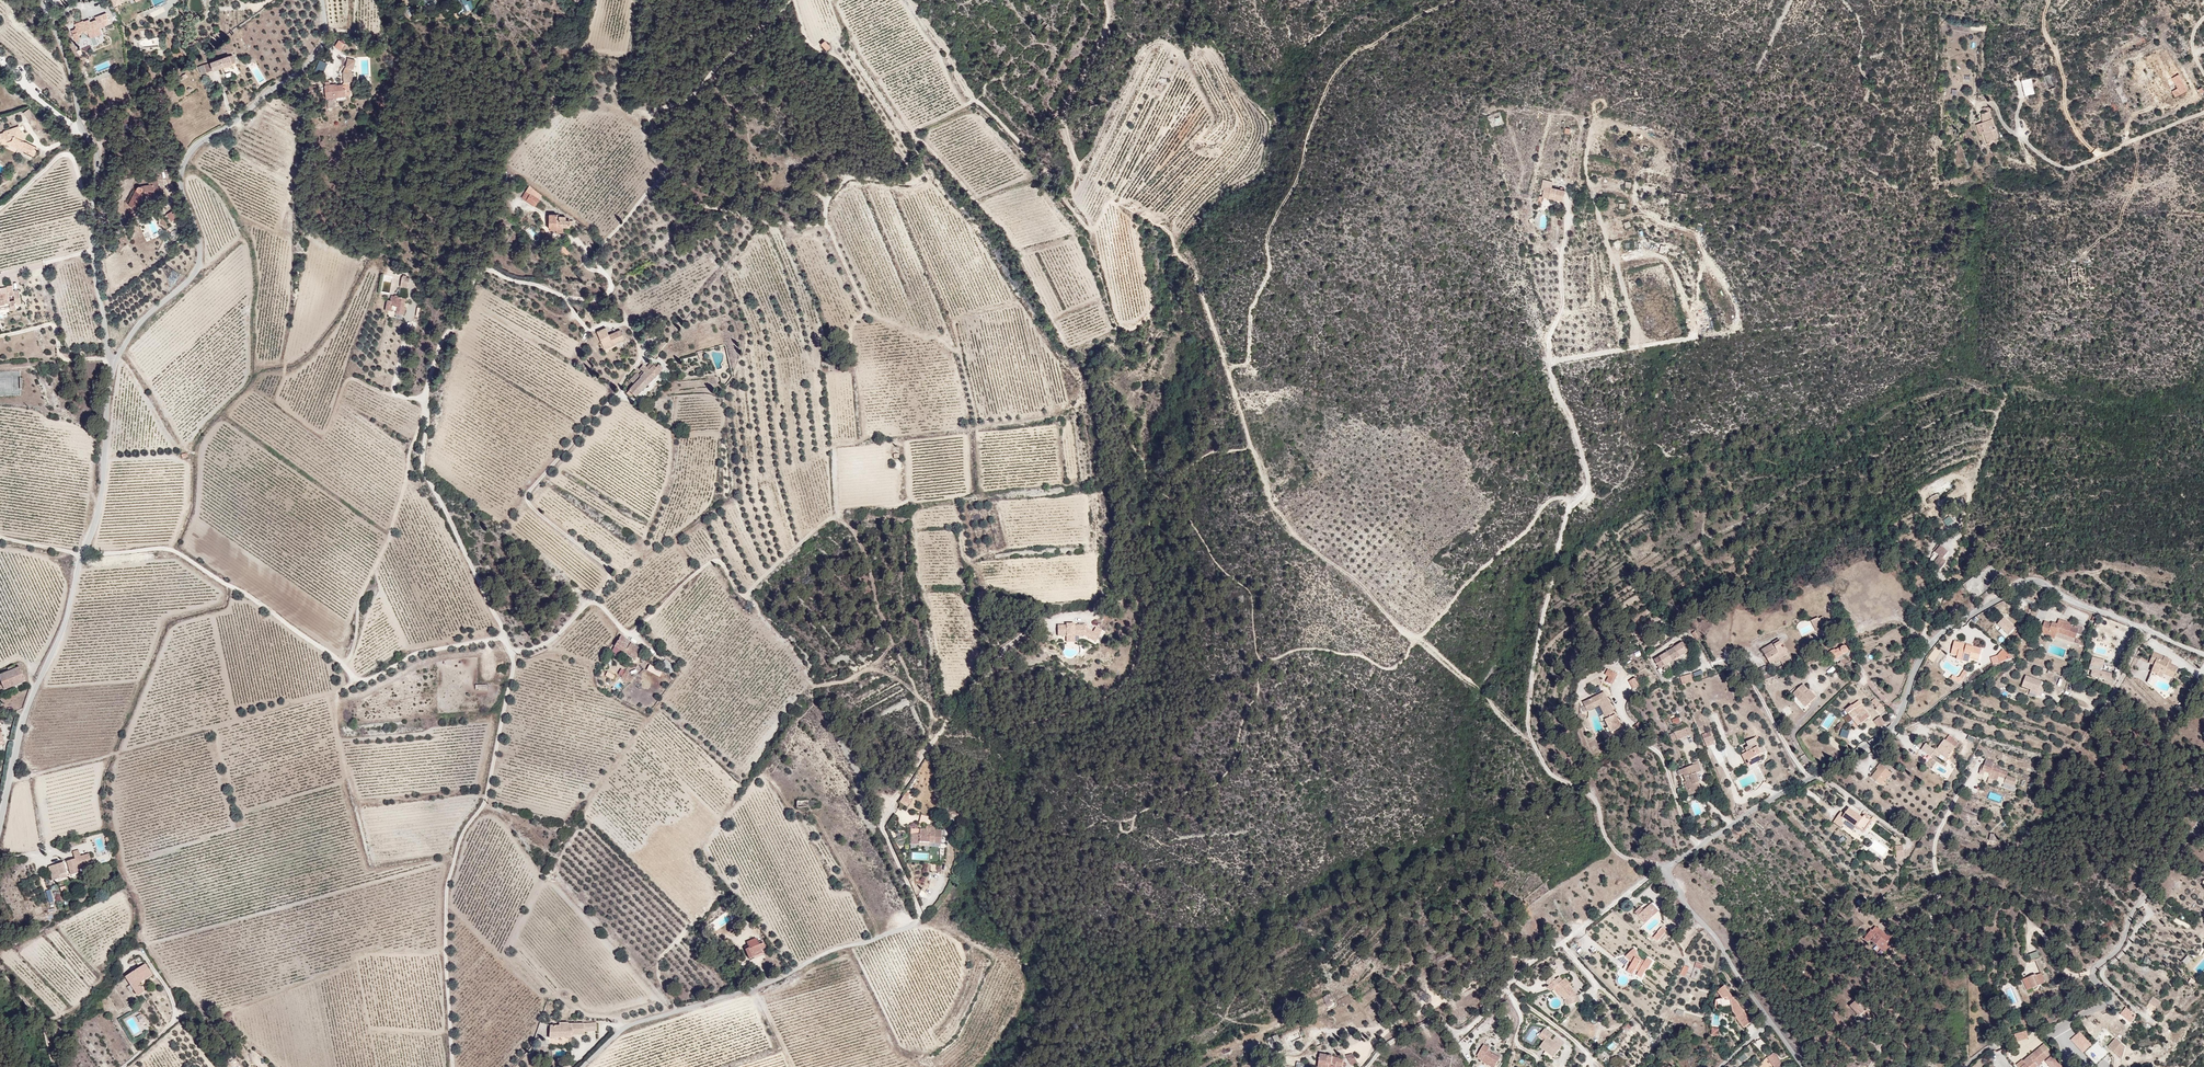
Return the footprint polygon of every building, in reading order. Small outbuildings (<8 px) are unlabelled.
[(464,5),(467,3),(470,9),(475,7),(471,0),(468,0),(467,1),(466,0),(461,0),(464,5)] [(110,13),(76,25),(81,38),(88,32),(92,42),(104,35),(103,28),(113,23),(110,13)] [(338,38),(334,47),(341,50),(345,42),(338,38)] [(824,39),(819,43),(825,51),(830,47),(824,39)] [(213,62),(215,69),(236,63),(234,54),(213,62)] [(355,61),(349,58),(347,68),(354,71),(355,61)] [(2192,91),(2183,73),(2165,81),(2173,101),(2192,91)] [(2049,75),(2044,77),(2048,89),(2054,87),(2049,75)] [(2025,96),(2035,93),(2031,78),(2021,80),(2025,96)] [(326,87),(328,99),(349,98),(348,85),(326,87)] [(1989,108),(1969,115),(1982,144),(2003,140),(1989,108)] [(23,112),(27,119),(33,116),(28,109),(23,112)] [(0,133),(0,142),(7,142),(32,158),(37,150),(26,140),(18,126),(0,133)] [(154,184),(132,186),(134,207),(143,207),(142,196),(155,195),(154,184)] [(537,192),(529,187),(522,198),(530,202),(537,192)] [(170,221),(179,217),(175,209),(166,213),(170,221)] [(557,215),(548,215),(547,230),(556,231),(556,227),(556,220),(557,215)] [(145,221),(147,233),(146,233),(147,237),(157,235),(154,219),(145,221)] [(566,222),(556,220),(556,227),(563,228),(569,229),(569,226),(569,222),(566,222)] [(569,252),(563,246),(559,249),(565,256),(569,252)] [(409,276),(402,275),(401,287),(408,289),(409,276)] [(0,291),(0,310),(9,309),(9,310),(21,309),(19,289),(13,290),(12,285),(7,285),(7,289),(3,289),(3,291),(0,291)] [(399,297),(392,295),(390,304),(398,307),(399,297)] [(406,298),(399,297),(398,307),(404,308),(406,298)] [(404,308),(398,307),(396,315),(404,316),(407,308),(404,308)] [(608,328),(596,332),(605,353),(614,349),(612,346),(626,340),(622,331),(611,335),(608,328)] [(652,371),(637,386),(631,393),(639,400),(664,373),(656,365),(652,371)] [(646,366),(631,381),(637,386),(652,371),(646,366)] [(1936,494),(1928,498),(1930,502),(1938,499),(1936,494)] [(1947,527),(1955,523),(1951,515),(1943,519),(1947,527)] [(1948,553),(1941,546),(1935,553),(1939,557),(1933,565),(1940,570),(1947,562),(1943,559),(1948,553)] [(1972,588),(1971,587),(1978,582),(1974,576),(1963,584),(1968,591),(1972,588)] [(2004,617),(1997,625),(2008,636),(2015,628),(2004,617)] [(1828,618),(1815,621),(1819,633),(1833,628),(1828,618)] [(2084,628),(2059,620),(2057,625),(2044,622),(2040,636),(2055,640),(2055,638),(2074,644),(2077,635),(2081,636),(2084,628)] [(1057,624),(1057,636),(1065,636),(1065,642),(1075,642),(1078,635),(1087,639),(1096,642),(1101,629),(1094,626),(1093,630),(1088,628),(1088,624),(1076,624),(1074,623),(1057,624)] [(1685,636),(1658,654),(1675,676),(1698,653),(1685,636)] [(644,652),(623,637),(616,647),(637,662),(644,652)] [(1777,643),(1765,650),(1772,662),(1784,653),(1789,645),(1786,641),(1777,643)] [(1962,643),(1958,656),(1965,657),(1964,660),(1970,662),(1976,664),(1977,659),(1986,662),(1989,649),(1962,643)] [(1851,644),(1833,651),(1840,664),(1856,656),(1851,644)] [(2159,650),(2154,663),(2159,665),(2157,673),(2177,679),(2181,668),(2174,664),(2175,661),(2159,650)] [(2006,659),(2005,655),(1998,658),(2000,665),(2011,661),(2010,657),(2006,659)] [(2096,659),(2091,673),(2103,678),(2107,663),(2096,659)] [(0,674),(0,678),(5,690),(26,682),(20,666),(0,674)] [(1608,676),(1605,682),(1613,685),(1617,673),(1607,669),(1605,675),(1608,676)] [(624,671),(620,677),(629,683),(633,677),(624,671)] [(1971,671),(1967,677),(1965,678),(1961,676),(1960,676),(1959,676),(1959,677),(1959,678),(1959,679),(1966,683),(1969,682),(1974,673),(1972,672),(1971,671)] [(1691,673),(1680,676),(1682,685),(1693,682),(1691,673)] [(1635,690),(1641,685),(1634,677),(1628,682),(1635,690)] [(2030,677),(2025,687),(2034,690),(2032,697),(2046,701),(2050,695),(2044,692),(2047,682),(2030,677)] [(1804,684),(1793,694),(1806,707),(1817,697),(1809,689),(1808,690),(1804,687),(1806,685),(1804,684)] [(1583,702),(1588,711),(1600,704),(1610,724),(1606,727),(1609,732),(1622,725),(1605,695),(1603,696),(1601,693),(1583,702)] [(1881,715),(1887,711),(1877,697),(1871,701),(1881,715)] [(1865,722),(1872,717),(1862,704),(1863,704),(1859,699),(1846,708),(1859,726),(1861,725),(1862,726),(1866,723),(1865,722)] [(1879,728),(1886,723),(1881,715),(1873,720),(1879,728)] [(1688,727),(1669,734),(1672,742),(1691,735),(1688,727)] [(1842,727),(1840,736),(1848,738),(1850,729),(1842,727)] [(1701,734),(1706,747),(1715,744),(1710,731),(1701,734)] [(1925,742),(1919,749),(1928,756),(1931,752),(1942,759),(1944,756),(1949,759),(1959,743),(1947,735),(1944,739),(1943,738),(1935,749),(1925,742)] [(1761,746),(1756,736),(1747,740),(1749,744),(1746,746),(1747,750),(1742,753),(1748,766),(1762,759),(1760,754),(1767,751),(1764,745),(1761,746)] [(2022,775),(1990,755),(1979,773),(2015,790),(2022,775)] [(1703,769),(1699,762),(1679,769),(1681,774),(1683,773),(1687,783),(1685,784),(1689,795),(1703,788),(1696,771),(1703,769)] [(1890,778),(1894,773),(1880,764),(1877,767),(1878,769),(1872,777),(1881,785),(1888,776),(1890,778)] [(903,795),(899,802),(907,807),(911,800),(903,795)] [(1847,819),(1864,831),(1872,819),(1875,821),(1876,818),(1873,816),(1871,818),(1864,814),(1863,816),(1850,806),(1845,811),(1842,809),(1834,821),(1842,827),(1847,819)] [(919,815),(919,823),(930,824),(930,816),(919,815)] [(929,843),(940,844),(941,830),(934,829),(934,825),(925,825),(925,829),(910,828),(909,845),(929,846),(929,843)] [(101,837),(94,839),(99,852),(105,850),(101,837)] [(1903,844),(1895,845),(1896,858),(1904,858),(1903,844)] [(75,859),(67,861),(71,875),(82,873),(82,870),(93,867),(90,853),(80,855),(79,849),(73,851),(75,859)] [(49,865),(52,880),(68,877),(65,862),(49,865)] [(49,903),(55,901),(52,889),(46,890),(49,903)] [(1864,908),(1866,904),(1859,899),(1856,903),(1864,908)] [(1647,927),(1665,913),(1651,901),(1635,917),(1647,927)] [(713,932),(731,921),(726,913),(708,925),(713,932)] [(1672,932),(1665,926),(1652,937),(1661,942),(1672,932)] [(1885,936),(1875,927),(1867,937),(1882,948),(1885,936)] [(768,955),(762,938),(744,944),(753,961),(768,955)] [(1659,963),(1635,949),(1625,967),(1645,984),(1659,963)] [(2031,959),(2039,957),(2038,951),(2029,953),(2031,959)] [(2187,965),(2192,959),(2187,955),(2182,961),(2187,965)] [(1704,972),(1707,964),(1695,962),(1690,968),(1704,972)] [(159,987),(147,963),(123,977),(144,1000),(159,987)] [(1690,968),(1682,964),(1679,977),(1686,977),(1690,968)] [(2053,983),(2048,970),(2025,980),(2039,996),(2053,983)] [(1577,992),(1566,977),(1563,979),(1560,975),(1547,986),(1550,990),(1554,988),(1565,999),(1567,1005),(1580,1000),(1577,992)] [(1752,1011),(1726,985),(1715,1003),(1743,1024),(1752,1011)] [(1332,1013),(1341,1001),(1333,995),(1324,1003),(1332,1013)] [(2152,996),(2149,1004),(2158,1008),(2161,1000),(2152,996)] [(1870,1013),(1859,998),(1849,1004),(1863,1020),(1870,1013)] [(2130,1023),(2136,1015),(2126,1007),(2120,1014),(2130,1023)] [(1634,1026),(1630,1021),(1621,1029),(1629,1034),(1634,1026)] [(551,1042),(598,1035),(598,1024),(553,1025),(551,1042)] [(1553,1035),(1545,1028),(1542,1033),(1547,1037),(1545,1040),(1540,1046),(1554,1057),(1562,1047),(1550,1038),(1553,1035)] [(2026,1030),(2014,1034),(2017,1042),(2029,1038),(2026,1030)] [(2083,1051),(2089,1045),(2081,1036),(2074,1042),(2083,1051)] [(1754,1053),(1760,1060),(1771,1050),(1759,1037),(1743,1052),(1748,1058),(1754,1053)] [(2107,1047),(2121,1056),(2127,1047),(2114,1038),(2107,1047)] [(2096,1040),(2084,1052),(2092,1066),(2095,1066),(2114,1054),(2096,1040)] [(1613,1041),(1607,1048),(1611,1051),(1617,1045),(1613,1041)] [(2044,1041),(2022,1066),(2049,1066),(2060,1054),(2044,1041)] [(1485,1044),(1477,1055),(1482,1058),(1481,1060),(1492,1066),(1495,1066),(1500,1058),(1488,1050),(1490,1047),(1485,1044)] [(1325,1051),(1321,1066),(1347,1066),(1349,1059),(1325,1051)] [(1777,1052),(1763,1062),(1768,1066),(1786,1066),(1777,1052)] [(1745,1054),(1738,1057),(1741,1063),(1748,1059),(1745,1054)]
